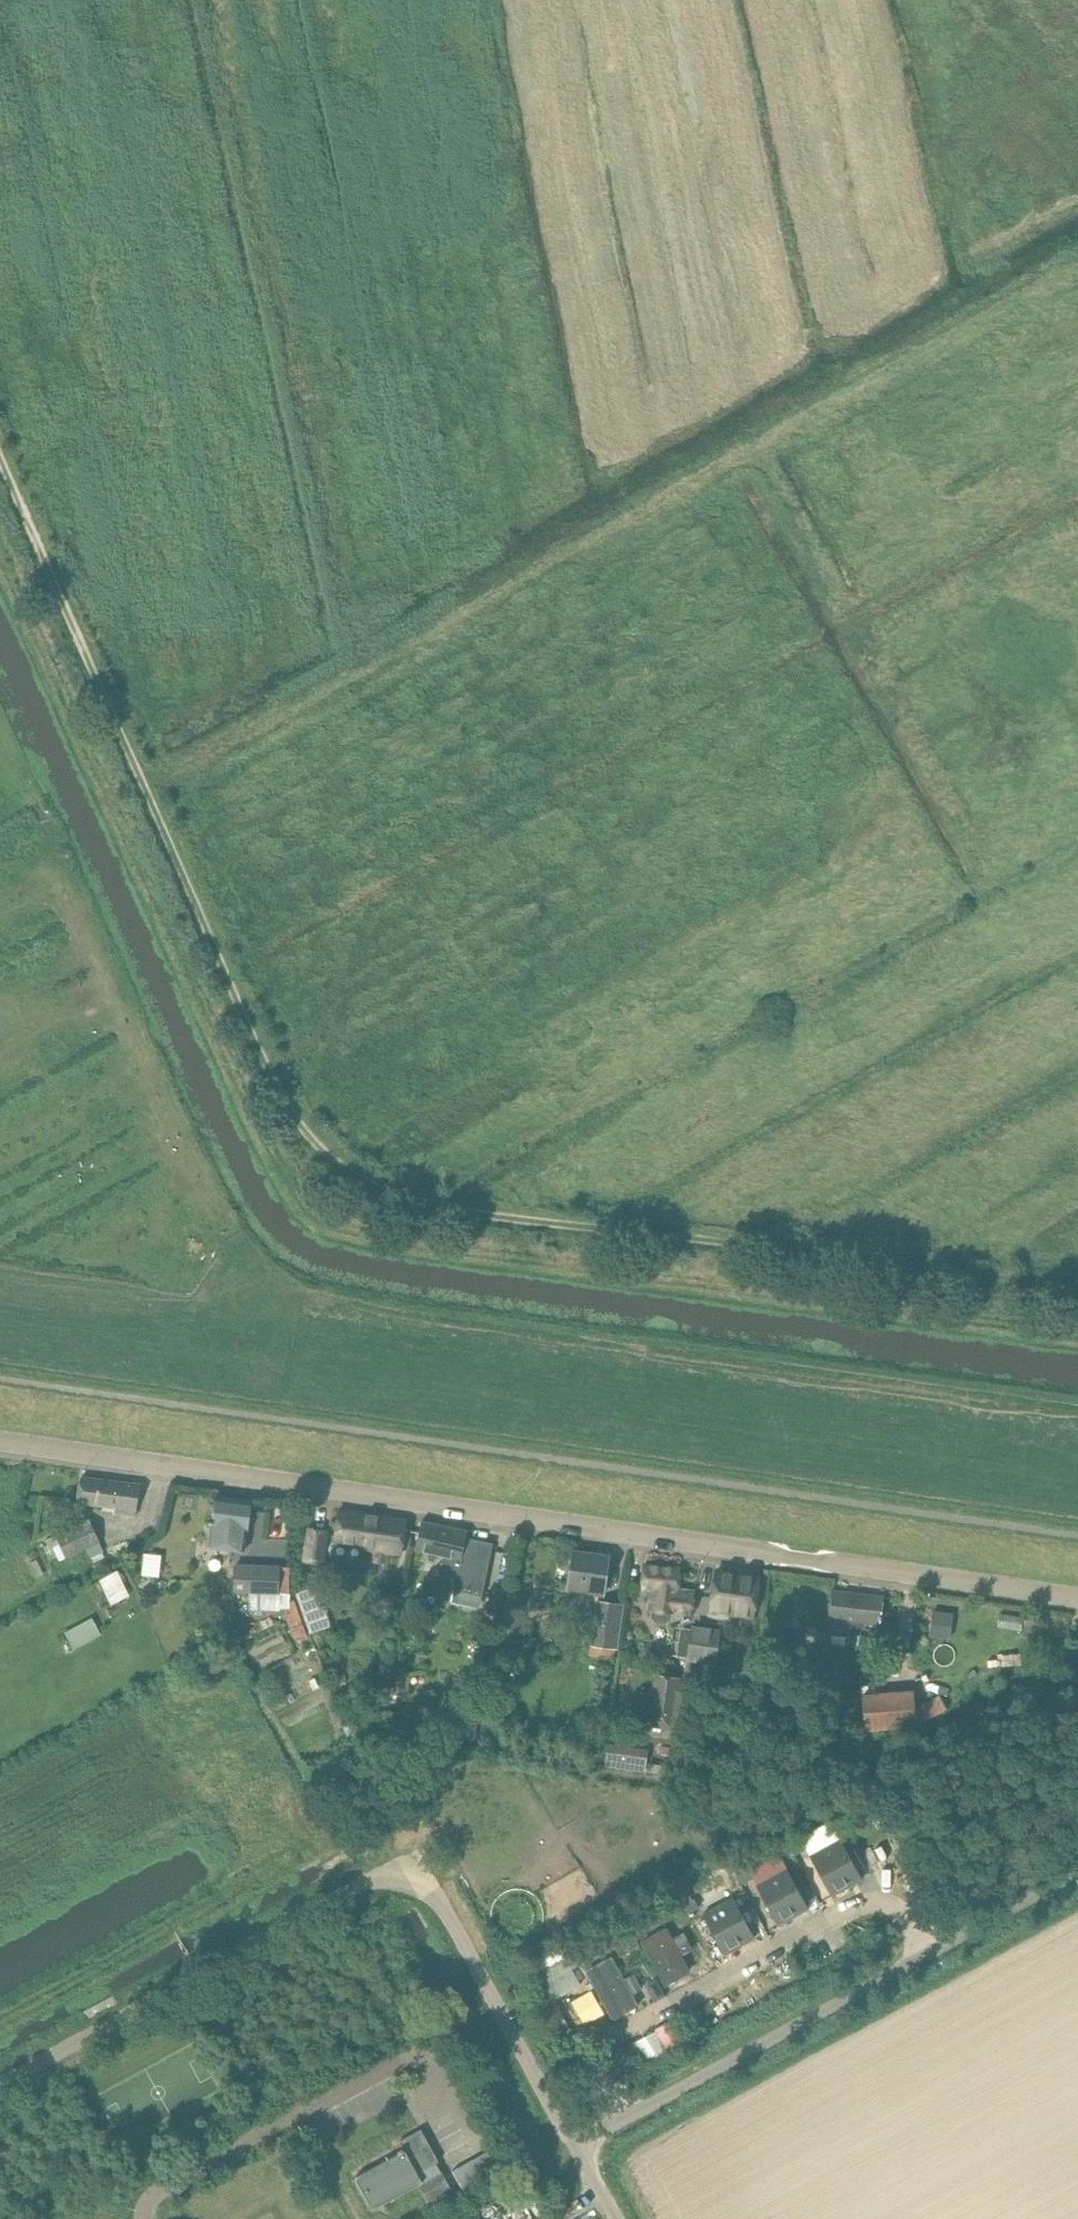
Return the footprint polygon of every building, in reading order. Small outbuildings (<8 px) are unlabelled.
[(137,1514),(138,1506),(140,1484),(81,1477),(78,1501),(116,1505),(115,1512),(137,1514)] [(245,1546),(248,1522),(251,1500),(216,1495),(210,1541),(245,1546)] [(402,1553),(407,1518),(341,1509),(336,1542),(360,1545),(360,1547),(373,1549),(371,1563),(388,1565),(390,1551),(402,1553)] [(90,1520),(56,1535),(46,1540),(48,1545),(45,1546),(51,1560),(58,1556),(60,1560),(88,1547),(92,1557),(104,1551),(90,1520)] [(415,1550),(439,1555),(444,1556),(440,1575),(457,1579),(455,1589),(481,1595),(492,1545),(466,1539),(467,1531),(421,1521),(415,1550)] [(324,1566),(330,1530),(308,1526),(302,1562),(324,1566)] [(251,1554),(285,1556),(285,1539),(251,1537),(251,1554)] [(603,1593),(605,1578),(608,1557),(573,1551),(568,1588),(603,1593)] [(144,1575),(162,1576),(163,1552),(144,1552),(144,1575)] [(279,1611),(279,1608),(286,1608),(296,1638),(308,1634),(296,1600),(290,1602),(289,1567),(238,1565),(235,1593),(249,1594),(248,1609),(279,1611)] [(691,1617),(692,1608),(694,1592),(677,1591),(680,1568),(645,1565),(643,1582),(651,1583),(649,1604),(652,1604),(650,1617),(655,1622),(656,1623),(665,1624),(666,1624),(667,1624),(671,1620),(672,1618),(684,1620),(684,1616),(691,1617)] [(100,1577),(112,1604),(132,1595),(120,1568),(100,1577)] [(715,1571),(710,1608),(754,1615),(759,1578),(715,1571)] [(297,1593),(311,1632),(332,1625),(318,1586),(297,1593)] [(507,1587),(497,1638),(514,1642),(524,1590),(507,1587)] [(883,1597),(832,1590),(827,1633),(850,1636),(851,1627),(879,1630),(883,1597)] [(617,1649),(624,1606),(595,1601),(589,1645),(617,1649)] [(954,1615),(934,1612),(932,1624),(952,1627),(954,1615)] [(92,1618),(65,1632),(74,1649),(101,1635),(92,1618)] [(691,1628),(684,1676),(693,1677),(714,1666),(714,1662),(716,1662),(720,1631),(691,1628)] [(653,1676),(647,1726),(674,1730),(680,1680),(653,1676)] [(969,1681),(922,1706),(928,1719),(976,1694),(969,1681)] [(862,1694),(866,1731),(915,1726),(912,1689),(862,1694)] [(603,1739),(571,1734),(567,1756),(595,1760),(603,1739)] [(623,1770),(625,1746),(608,1744),(605,1768),(623,1770)] [(840,1839),(810,1855),(812,1859),(832,1895),(862,1879),(840,1839)] [(795,1854),(806,1848),(802,1840),(790,1847),(795,1854)] [(806,1848),(795,1854),(800,1865),(812,1859),(810,1855),(806,1848)] [(778,1925),(808,1908),(786,1868),(757,1885),(778,1925)] [(741,1884),(752,1877),(748,1870),(736,1876),(741,1884)] [(724,1954),(754,1938),(733,1898),(703,1914),(724,1954)] [(687,1913),(699,1907),(694,1899),(683,1905),(687,1913)] [(655,1923),(649,1912),(628,1923),(634,1934),(655,1923)] [(641,1946),(634,1934),(628,1923),(613,1931),(610,1933),(598,1940),(577,1952),(578,1954),(529,1982),(570,2056),(583,2048),(555,2000),(581,1985),(573,1969),(616,1945),(622,1956),(641,1946)] [(642,1942),(665,1986),(688,1974),(665,1930),(642,1942)] [(639,2004),(612,1956),(585,1972),(613,2019),(639,2004)] [(666,2026),(631,2042),(640,2059),(674,2043),(666,2026)] [(410,2151),(428,2141),(421,2129),(403,2139),(408,2148),(410,2151)] [(439,2161),(428,2141),(410,2151),(408,2148),(404,2150),(402,2148),(397,2151),(399,2153),(355,2177),(372,2209),(420,2183),(422,2182),(417,2173),(439,2161)] [(487,2151),(453,2170),(462,2187),(497,2168),(487,2151)] [(444,2170),(422,2182),(420,2183),(431,2203),(454,2190),(444,2170)]
